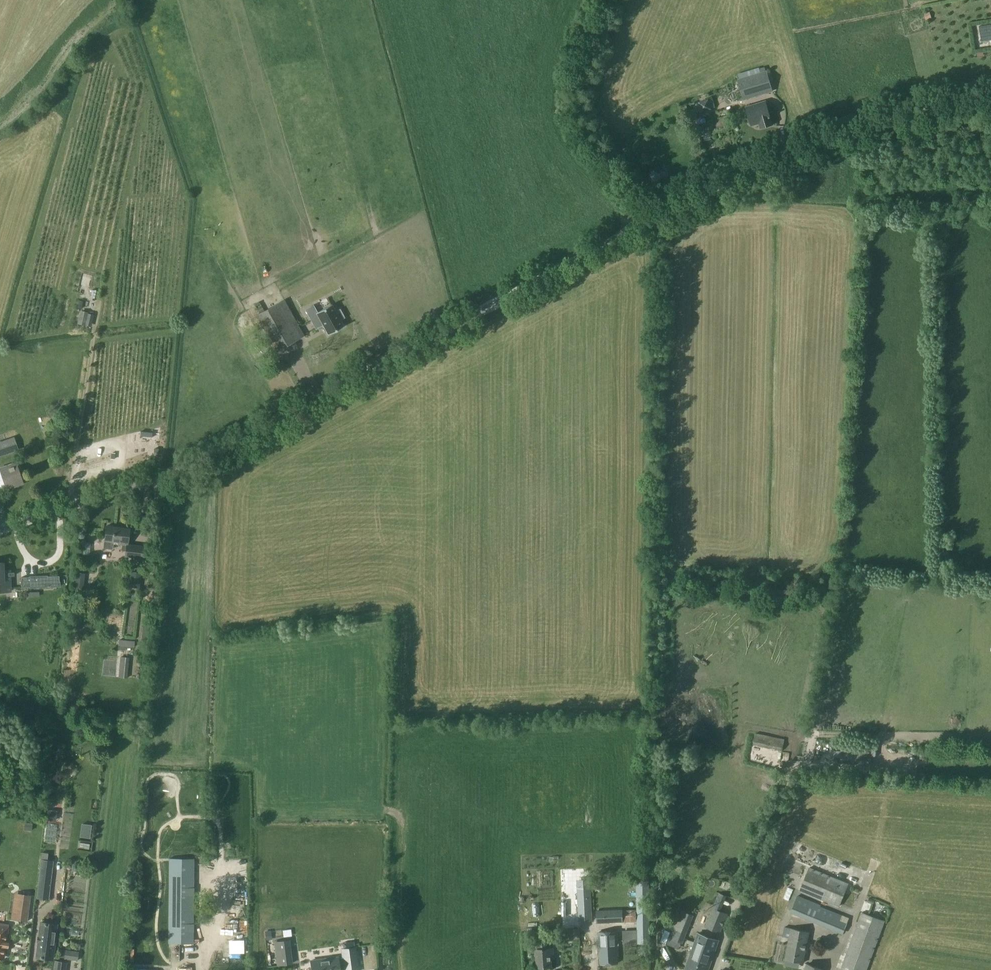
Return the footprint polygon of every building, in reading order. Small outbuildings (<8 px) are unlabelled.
[(744,98),(773,90),(768,71),(739,79),(744,98)] [(711,108),(715,107),(713,98),(709,100),(708,99),(699,102),(695,104),(697,112),(701,111),(702,112),(711,109),(711,108)] [(761,127),(773,124),(766,101),(746,106),(751,125),(759,123),(761,127)] [(270,354),(304,335),(303,334),(300,328),(284,299),(250,318),(270,354)] [(306,309),(316,328),(323,325),(329,334),(344,326),(340,319),(344,317),(340,309),(336,311),(332,304),(317,312),(313,305),(306,309)] [(88,312),(81,310),(78,324),(85,325),(88,312)] [(14,437),(0,441),(0,456),(19,450),(14,437)] [(16,462),(0,468),(0,484),(5,483),(6,487),(14,484),(15,486),(23,483),(16,462)] [(129,529),(107,526),(104,548),(113,549),(113,543),(123,544),(122,550),(126,550),(125,556),(143,558),(145,546),(127,544),(129,529)] [(88,554),(87,541),(79,541),(79,554),(88,554)] [(11,591),(10,570),(3,570),(2,563),(0,563),(0,591),(11,591)] [(131,571),(129,587),(140,588),(142,573),(131,571)] [(22,587),(55,584),(53,574),(21,577),(22,587)] [(104,631),(116,630),(116,613),(104,614),(104,631)] [(142,639),(148,640),(150,620),(144,619),(142,639)] [(140,641),(119,639),(118,646),(134,648),(134,651),(139,651),(140,641)] [(785,739),(756,733),(753,745),(782,751),(785,739)] [(871,752),(841,751),(840,763),(870,764),(871,752)] [(46,820),(56,821),(57,810),(48,809),(46,820)] [(42,852),(37,897),(49,899),(53,861),(47,860),(48,853),(42,852)] [(193,943),(194,858),(169,858),(168,943),(193,943)] [(848,883),(809,868),(800,890),(839,906),(848,883)] [(591,885),(578,885),(580,922),(592,921),(591,885)] [(787,896),(791,887),(785,885),(782,894),(787,896)] [(637,931),(623,931),(624,944),(650,943),(649,887),(637,888),(637,931)] [(18,893),(15,920),(27,921),(30,895),(18,893)] [(821,904),(798,895),(791,913),(814,922),(814,921),(843,933),(849,917),(832,910),(824,907),(820,906),(821,904)] [(622,922),(622,921),(622,909),(622,908),(597,909),(598,923),(622,922)] [(705,926),(720,933),(727,914),(714,908),(705,926)] [(636,909),(622,909),(622,921),(637,921),(636,909)] [(82,916),(82,910),(62,910),(62,922),(77,922),(77,916),(82,916)] [(885,921),(862,912),(841,969),(867,969),(885,921)] [(665,924),(664,927),(670,930),(667,938),(682,943),(690,923),(675,917),(673,923),(667,920),(665,924)] [(41,922),(37,957),(53,959),(57,924),(41,922)] [(9,926),(0,925),(0,954),(5,955),(9,926)] [(804,963),(810,931),(785,927),(783,936),(789,937),(785,959),(784,965),(792,966),(793,961),(804,963)] [(579,929),(561,930),(562,942),(580,940),(579,929)] [(541,931),(531,932),(531,939),(542,938),(541,931)] [(601,963),(617,962),(617,954),(619,953),(618,931),(598,931),(599,952),(601,952),(601,963)] [(719,940),(698,933),(685,969),(708,969),(719,940)] [(284,940),(275,942),(278,965),(292,963),(291,952),(289,940),(284,940)] [(537,954),(538,968),(552,966),(551,959),(554,958),(553,953),(548,953),(547,945),(539,946),(540,954),(537,954)] [(357,955),(356,947),(342,949),(343,957),(338,958),(338,957),(321,959),(311,960),(312,969),(340,969),(339,969),(344,968),(344,969),(359,969),(357,955)] [(79,952),(66,950),(65,958),(78,960),(79,952)] [(67,962),(55,961),(54,969),(66,969),(67,962)]
